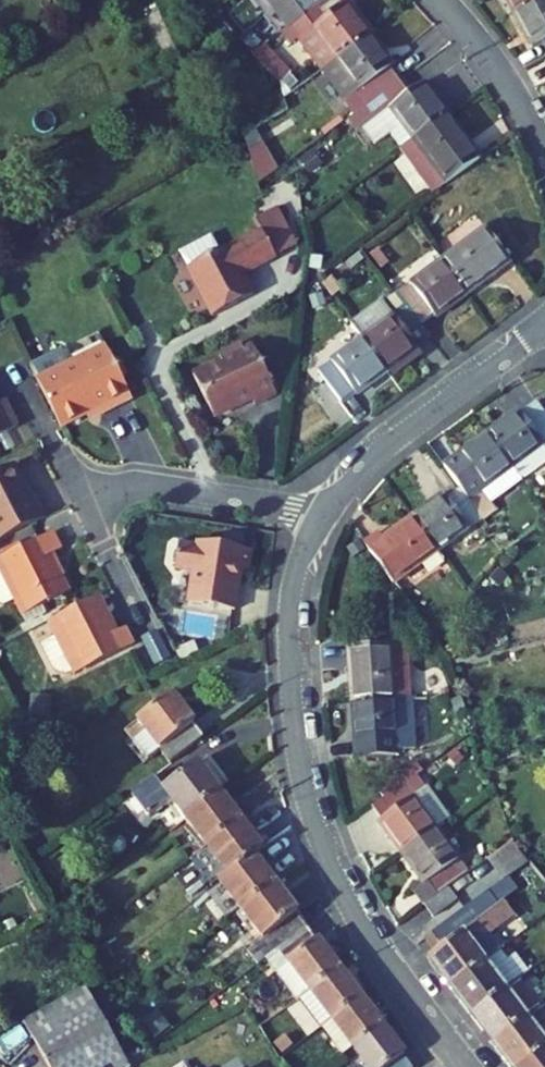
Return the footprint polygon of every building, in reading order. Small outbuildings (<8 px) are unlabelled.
[(344,0),(276,0),(300,32),(344,0)] [(381,39),(359,10),(356,12),(347,0),(344,0),(300,32),(332,75),(381,39)] [(544,6),(544,0),(514,0),(523,17),(544,6)] [(523,17),(543,53),(544,52),(544,6),(523,17)] [(364,118),(410,85),(400,72),(404,70),(381,39),(332,75),(364,118)] [(269,40),(254,49),(274,83),(290,73),(269,40)] [(403,112),(425,142),(458,119),(436,89),(420,99),(410,85),(364,118),(375,132),(390,122),(403,112)] [(403,112),(390,122),(412,152),(425,142),(403,112)] [(458,119),(425,142),(412,152),(445,197),(491,164),(458,119)] [(217,309),(223,320),(264,299),(259,288),(254,278),(308,250),(288,213),(267,224),(272,234),(240,252),(239,250),(198,272),(217,309)] [(496,233),(452,265),(477,298),(521,266),(496,233)] [(452,265),(408,298),(410,301),(433,331),(477,298),(452,265)] [(439,339),(433,331),(410,301),(397,311),(394,306),(362,329),(374,345),(398,378),(431,355),(427,348),(439,339)] [(431,355),(443,345),(439,339),(427,348),(431,355)] [(398,378),(374,345),(328,378),(351,409),(365,399),(367,401),(398,378)] [(53,390),(72,428),(109,409),(112,414),(143,398),(116,346),(48,380),(53,390)] [(204,379),(221,413),(233,417),(263,402),(266,408),(287,398),(263,349),(254,353),(251,348),(230,359),(232,364),(204,379)] [(398,378),(402,382),(434,359),(431,355),(398,378)] [(32,430),(19,404),(9,409),(0,391),(0,446),(32,430)] [(499,437),(532,481),(544,472),(544,406),(532,416),(530,413),(499,437)] [(501,504),(532,481),(499,437),(455,469),(469,488),(493,520),(506,511),(501,504)] [(11,545),(57,521),(46,498),(41,501),(36,492),(37,488),(27,468),(0,482),(0,523),(11,545)] [(449,554),(493,520),(469,488),(457,498),(455,495),(423,520),(449,554)] [(406,586),(449,554),(423,520),(393,542),(388,535),(375,546),(406,586)] [(15,578),(72,549),(64,535),(7,563),(9,567),(0,572),(0,585),(10,606),(16,608),(27,602),(15,578)] [(204,574),(199,607),(245,614),(252,571),(259,572),(262,553),(208,544),(208,549),(189,546),(185,571),(204,574)] [(72,549),(15,578),(27,602),(35,618),(81,594),(62,557),(73,552),(72,549)] [(111,599),(60,624),(67,639),(53,646),(65,672),(70,674),(73,675),(79,674),(84,672),(85,675),(145,646),(137,631),(129,635),(111,599)] [(403,697),(420,695),(414,641),(357,649),(363,701),(403,697)] [(181,763),(214,739),(205,728),(205,724),(183,694),(150,718),(181,763)] [(403,697),(363,701),(368,741),(374,741),(375,754),(410,748),(403,697)] [(406,777),(411,783),(423,774),(429,769),(424,763),(406,777)] [(184,800),(199,819),(232,795),(210,764),(175,789),(165,775),(141,793),(160,818),(184,800)] [(423,774),(410,785),(381,806),(391,819),(387,822),(410,851),(443,826),(420,797),(433,786),(423,774)] [(420,797),(443,826),(456,816),(433,786),(420,797)] [(253,821),(232,795),(199,819),(219,847),(253,821)] [(274,850),(253,821),(219,847),(240,875),(267,856),(274,850)] [(477,870),(443,826),(410,851),(433,883),(423,891),(433,904),(455,887),(477,870)] [(534,856),(519,837),(495,856),(512,878),(537,859),(534,856)] [(231,882),(253,911),(288,884),(267,856),(240,875),(231,882)] [(288,884),(253,911),(273,939),(259,949),(269,964),(288,949),(319,927),(288,884)] [(543,898),(533,885),(507,905),(446,952),(437,959),(459,987),(495,959),(483,944),(543,898)] [(455,887),(433,904),(443,917),(465,899),(455,887)] [(436,937),(446,952),(507,905),(496,890),(436,937)] [(319,927),(288,949),(298,962),(320,992),(350,969),(319,927)] [(459,987),(480,1015),(528,979),(534,974),(523,959),(512,946),(495,959),(459,987)] [(523,959),(534,974),(544,965),(544,964),(534,951),(523,959)] [(320,992),(298,962),(285,972),(306,1002),(307,1001),(320,992)] [(371,998),(350,969),(320,992),(307,1001),(329,1029),(331,1028),(341,1020),(371,998)] [(501,1043),(537,1016),(544,1010),(544,1002),(528,979),(480,1015),(501,1043)] [(98,987),(36,1020),(61,1066),(141,1066),(98,987)] [(391,1025),(371,998),(341,1020),(361,1048),(391,1025)] [(544,1055),(544,1028),(537,1016),(501,1043),(519,1066),(528,1066),(544,1055)] [(361,1048),(341,1020),(331,1028),(351,1056),(361,1048)] [(391,1025),(361,1048),(375,1066),(422,1066),(391,1025)] [(528,1066),(544,1066),(544,1055),(528,1066)]
